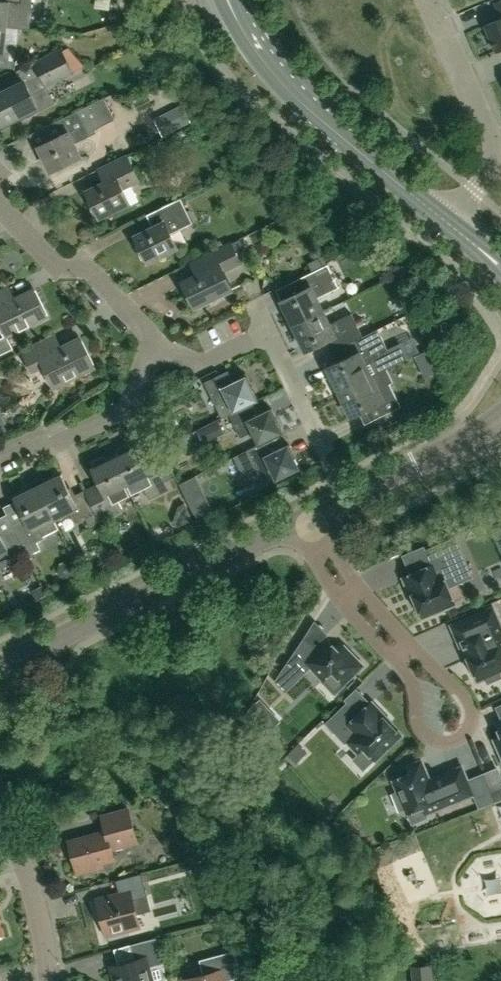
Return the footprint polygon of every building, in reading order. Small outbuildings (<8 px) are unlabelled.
[(20,0),(0,0),(0,27),(6,27),(7,10),(19,11),(20,0)] [(500,49),(500,18),(486,25),(497,50),(500,49)] [(6,27),(0,27),(0,67),(15,68),(17,45),(4,44),(6,27)] [(73,73),(61,49),(33,62),(39,75),(24,82),(24,81),(0,93),(0,130),(16,123),(14,120),(36,109),(38,112),(54,104),(46,87),(73,73)] [(51,172),(81,157),(74,144),(97,133),(95,129),(115,120),(104,98),(49,125),(55,138),(38,147),(51,172)] [(162,136),(192,122),(183,104),(154,118),(162,136)] [(131,205),(140,201),(132,185),(139,181),(127,156),(98,169),(105,183),(87,191),(99,217),(129,203),(131,205)] [(147,263),(178,248),(171,234),(193,224),(180,199),(146,215),(153,228),(135,237),(147,263)] [(16,238),(11,225),(0,229),(0,244),(16,238)] [(196,308),(231,291),(222,272),(240,264),(231,244),(192,262),(198,275),(183,282),(196,308)] [(293,326),(324,311),(317,299),(339,288),(327,264),(294,281),(299,292),(281,301),(293,326)] [(5,337),(46,317),(33,290),(7,303),(1,290),(0,290),(0,327),(5,337)] [(331,352),(353,341),(362,337),(351,314),(330,324),(324,311),(293,326),(306,352),(326,342),(331,352)] [(337,363),(327,368),(339,393),(380,373),(379,372),(381,371),(387,368),(407,358),(401,344),(387,350),(377,329),(362,337),(353,341),(358,352),(337,363)] [(53,351),(47,338),(21,351),(31,372),(46,365),(56,386),(93,368),(79,339),(53,351)] [(230,414),(252,403),(258,400),(246,376),(233,382),(228,371),(204,382),(221,419),(230,414)] [(380,373),(339,393),(351,417),(376,405),(381,415),(401,405),(390,381),(385,383),(380,373)] [(258,445),(279,435),(283,433),(271,408),(258,414),(252,403),(230,414),(241,438),(251,432),(258,445)] [(252,475),(257,473),(264,487),(301,469),(288,444),(285,446),(279,435),(258,445),(246,451),(247,452),(242,454),(252,475)] [(111,457),(130,495),(143,488),(148,499),(168,490),(157,466),(147,471),(135,447),(134,447),(132,444),(128,443),(118,448),(118,451),(119,453),(111,457)] [(130,495),(111,457),(108,459),(107,456),(104,455),(93,460),(92,463),(95,468),(90,470),(102,493),(88,499),(96,514),(100,522),(100,523),(123,512),(118,501),(130,495)] [(55,520),(69,513),(75,524),(87,518),(91,526),(100,522),(96,514),(88,499),(85,491),(72,498),(60,475),(37,487),(54,520),(55,520)] [(54,520),(37,487),(14,498),(25,520),(13,527),(15,531),(24,549),(24,550),(27,555),(41,549),(38,542),(44,539),(43,536),(59,528),(55,520),(54,520)] [(24,550),(24,549),(15,531),(1,538),(0,535),(0,568),(13,562),(27,555),(24,550)] [(456,604),(449,587),(460,582),(453,567),(466,562),(456,537),(426,550),(432,565),(403,577),(411,596),(413,595),(423,618),(456,604)] [(494,606),(469,617),(451,624),(466,659),(468,658),(478,681),(486,678),(488,683),(500,678),(500,674),(500,672),(500,671),(500,623),(494,606)] [(305,636),(293,653),(274,680),(285,691),(310,666),(323,679),(332,670),(344,683),(364,665),(344,644),(339,649),(328,638),(319,646),(305,636)] [(250,709),(260,720),(270,710),(260,699),(250,709)] [(387,716),(372,701),(358,714),(347,703),(327,723),(346,742),(347,741),(358,753),(364,747),(376,760),(402,736),(385,718),(387,716)] [(430,779),(422,759),(407,765),(410,772),(393,779),(397,791),(392,793),(399,810),(404,808),(406,813),(423,806),(426,814),(474,794),(462,766),(430,779)] [(489,787),(495,802),(500,800),(500,782),(489,787)] [(77,874),(102,867),(101,863),(114,859),(111,845),(137,838),(129,808),(102,816),(106,831),(68,841),(77,874)] [(490,873),(494,900),(500,899),(500,871),(490,873)] [(105,933),(140,923),(133,899),(148,896),(142,873),(115,880),(120,897),(97,903),(105,933)] [(168,980),(157,937),(131,944),(134,959),(111,965),(114,980),(119,979),(120,980),(168,980)] [(242,977),(234,951),(200,960),(204,974),(185,980),(226,980),(242,977)] [(431,964),(412,965),(413,980),(432,980),(431,964)]
